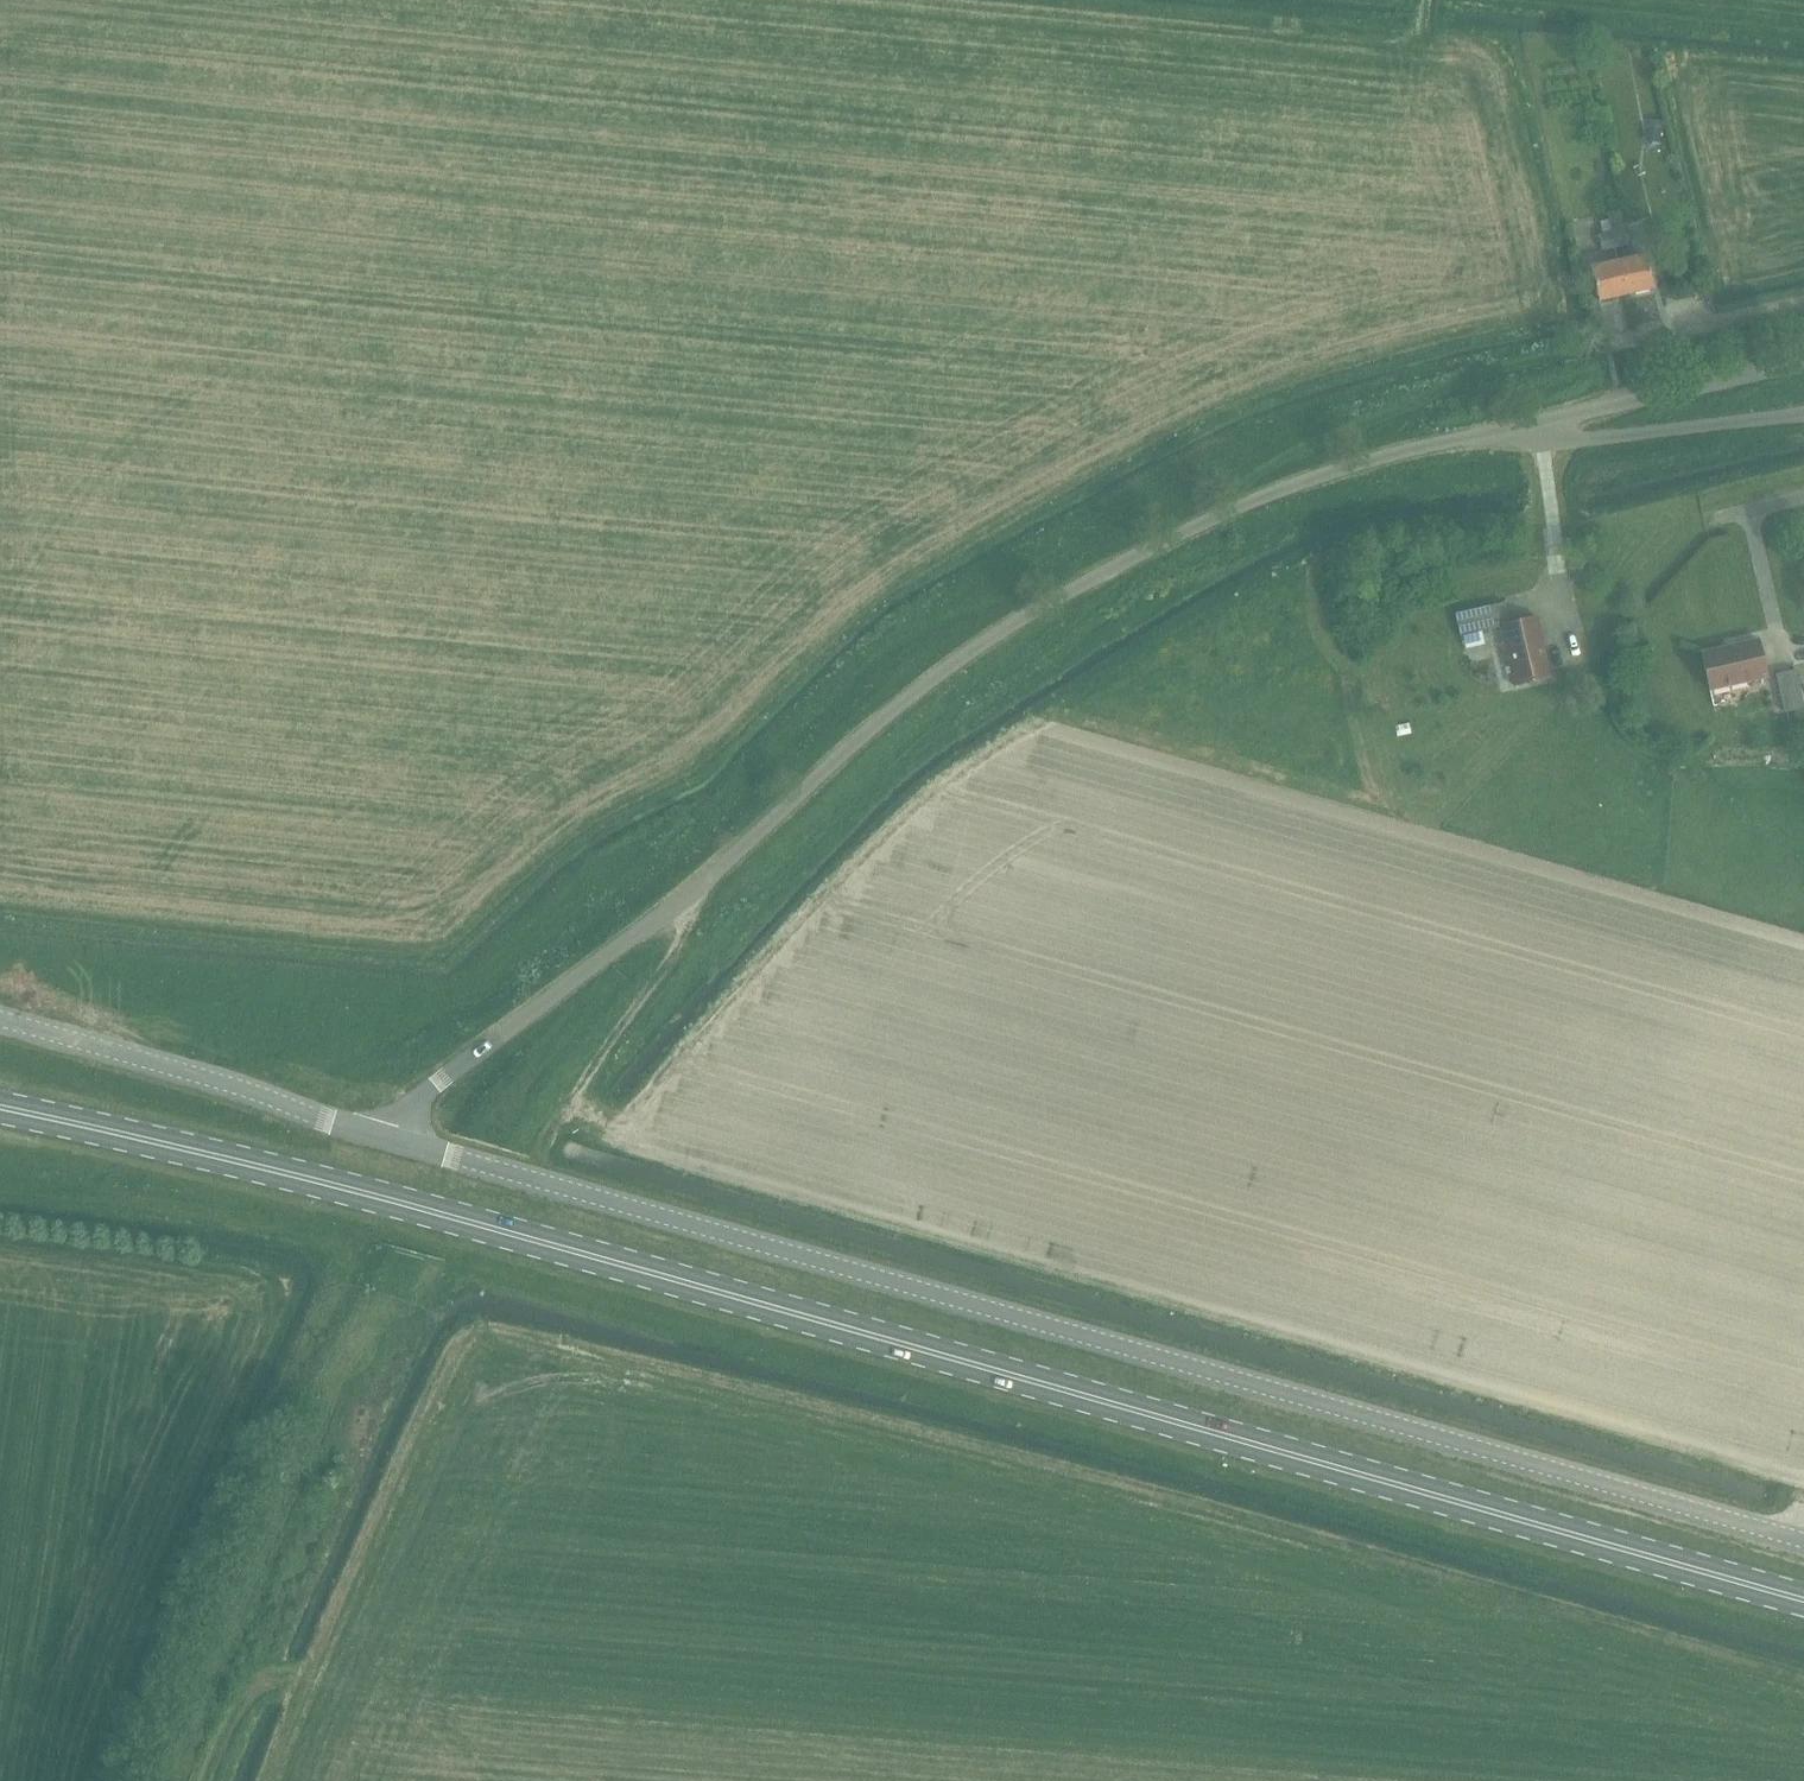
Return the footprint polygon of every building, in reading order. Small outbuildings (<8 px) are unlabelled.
[(1644,141),(1660,143),(1661,128),(1646,126),(1644,141)] [(1607,212),(1606,212),(1611,231),(1614,244),(1625,242),(1619,210),(1607,212)] [(1611,231),(1599,234),(1603,247),(1614,244),(1611,231)] [(1645,254),(1618,260),(1625,293),(1652,286),(1645,254)] [(1625,293),(1618,260),(1591,266),(1599,299),(1625,293)] [(1455,614),(1461,635),(1493,627),(1488,606),(1455,614)] [(1499,625),(1514,685),(1550,677),(1536,616),(1499,625)] [(1700,652),(1709,690),(1745,682),(1766,677),(1757,639),(1725,646),(1700,652)] [(1778,687),(1784,711),(1803,707),(1795,669),(1775,674),(1778,687)] [(1407,723),(1394,726),(1397,736),(1410,733),(1407,723)]
